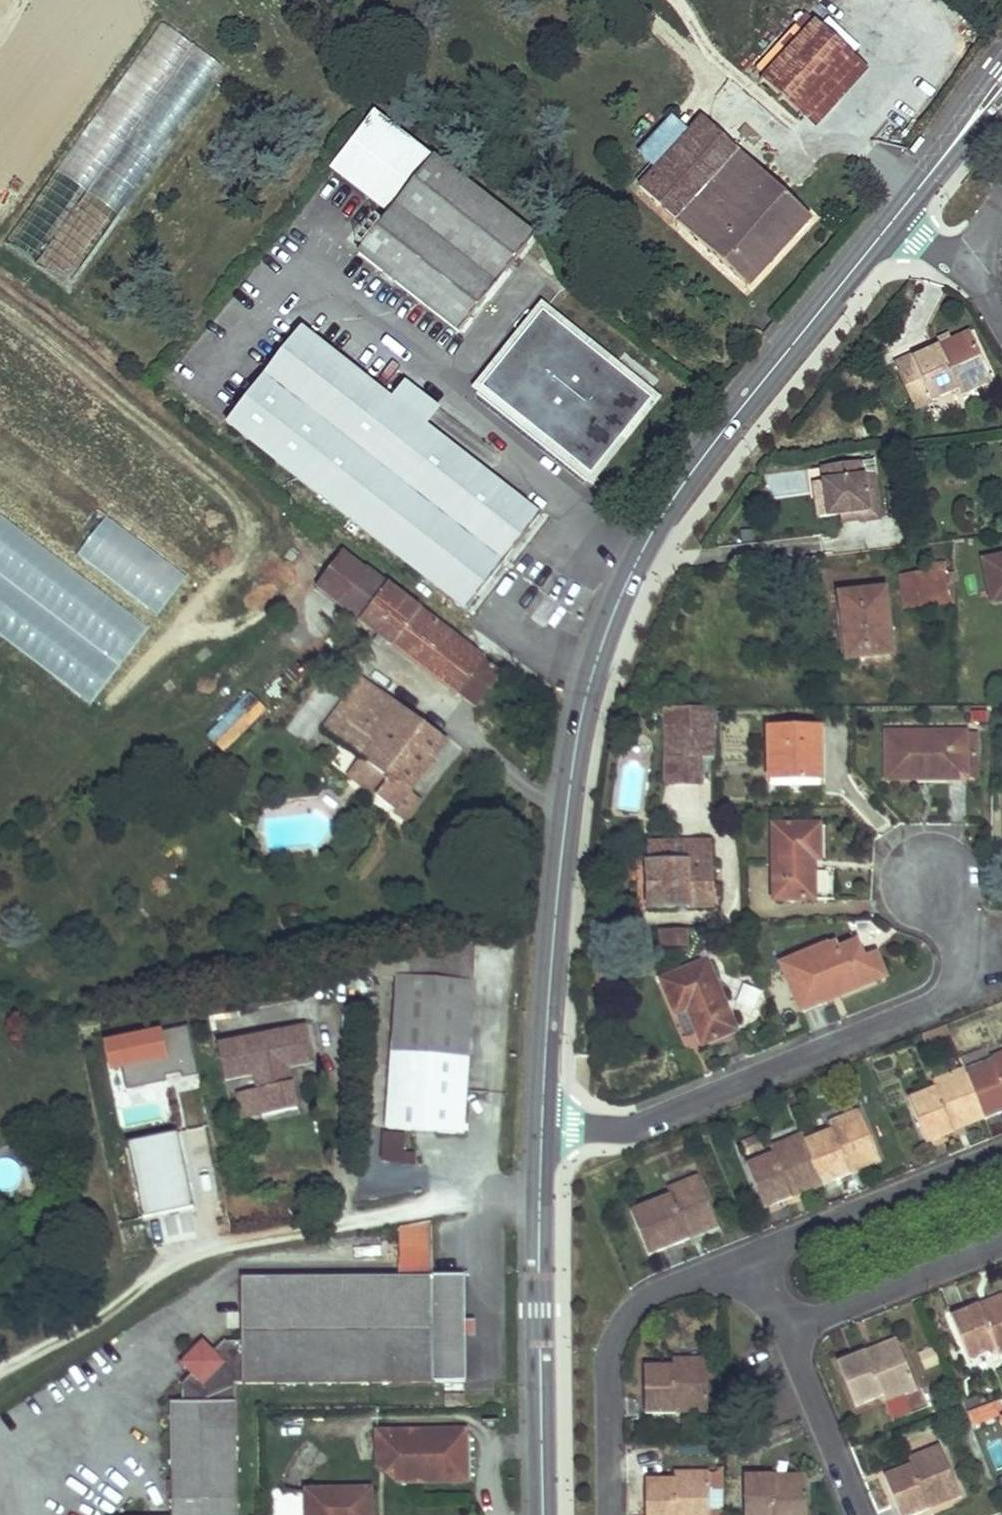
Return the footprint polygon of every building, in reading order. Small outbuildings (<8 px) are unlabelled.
[(157,169),(224,68),(156,23),(106,99),(139,121),(123,146),(157,169)] [(816,24),(790,52),(764,80),(816,129),(870,72),(816,24)] [(384,204),(430,146),(379,106),(333,165),(384,204)] [(641,188),(695,237),(750,287),(812,218),(707,118),(641,188)] [(523,252),(534,237),(436,159),(360,252),(459,331),(523,252)] [(595,487),(662,395),(538,306),(471,397),(595,487)] [(231,424),(241,433),(315,339),(304,330),(231,424)] [(973,334),(899,368),(919,410),(935,403),(938,401),(961,390),(964,397),(996,382),(973,334)] [(315,339),(241,433),(467,610),(541,515),(428,427),(392,399),(315,339)] [(442,409),(406,381),(392,399),(428,427),(442,409)] [(873,428),(860,430),(862,444),(875,442),(873,428)] [(883,519),(877,475),(864,477),(862,463),(824,468),(827,483),(829,499),(819,500),(822,518),(840,516),(864,512),(865,522),(883,519)] [(817,485),(819,500),(829,499),(827,483),(817,485)] [(842,526),(865,522),(864,512),(840,516),(842,526)] [(347,555),(321,589),(478,703),(501,671),(347,555)] [(986,558),(991,594),(1001,592),(1001,555),(986,558)] [(944,560),(930,562),(932,574),(946,572),(944,560)] [(932,574),(903,577),(905,611),(935,607),(932,574)] [(991,594),(993,606),(1001,604),(1001,592),(991,594)] [(887,593),(845,596),(851,659),(893,654),(887,593)] [(364,758),(392,779),(379,797),(408,819),(421,801),(410,791),(447,740),(362,677),(325,730),(364,758)] [(224,756),(267,713),(248,693),(205,737),(224,756)] [(666,707),(667,756),(703,756),(718,755),(717,706),(666,707)] [(821,727),(773,727),(774,779),(822,780),(821,727)] [(967,731),(891,732),(890,776),(967,776),(967,731)] [(703,756),(667,756),(668,781),(704,780),(703,756)] [(379,797),(392,779),(364,758),(349,776),(379,797)] [(820,828),(777,827),(777,899),(814,898),(814,860),(820,859),(820,828)] [(702,856),(701,842),(652,843),(652,863),(651,863),(652,907),(716,905),(714,857),(702,856)] [(410,976),(399,975),(389,1127),(463,1132),(478,936),(405,952),(410,976)] [(826,945),(784,963),(802,1009),(885,975),(877,954),(864,959),(857,941),(837,949),(834,943),(827,946),(826,945)] [(707,962),(664,980),(678,1011),(689,1008),(705,1042),(737,1029),(707,962)] [(313,1062),(305,1025),(216,1044),(224,1083),(253,1077),(256,1092),(261,1118),(296,1110),(288,1068),(313,1062)] [(102,1040),(105,1076),(124,1075),(125,1085),(193,1079),(189,1032),(102,1040)] [(962,1061),(965,1068),(984,1118),(1001,1111),(1001,1053),(991,1057),(988,1051),(962,1061)] [(936,1088),(910,1098),(928,1142),(984,1118),(965,1068),(934,1080),(936,1088)] [(243,1121),(261,1118),(256,1092),(237,1096),(243,1121)] [(831,1131),(805,1141),(823,1184),(881,1160),(861,1110),(828,1123),(831,1131)] [(774,1154),(749,1164),(766,1207),(823,1184),(805,1141),(803,1134),(771,1147),(774,1154)] [(127,1147),(142,1221),(191,1211),(176,1137),(127,1147)] [(671,1195),(633,1211),(651,1254),(719,1225),(699,1176),(669,1189),(671,1195)] [(237,1383),(467,1380),(466,1274),(434,1274),(434,1250),(433,1220),(401,1227),(401,1252),(401,1274),(244,1276),(244,1341),(218,1342),(211,1348),(203,1341),(185,1360),(195,1372),(185,1381),(185,1401),(173,1402),(176,1514),(239,1514),(237,1383)] [(953,1317),(970,1361),(997,1350),(1001,1358),(1001,1357),(1001,1298),(953,1317)] [(898,1340),(841,1362),(857,1406),(885,1396),(888,1403),(918,1390),(898,1340)] [(674,1367),(646,1367),(647,1415),(708,1414),(709,1360),(675,1360),(674,1367)] [(466,1393),(446,1393),(446,1404),(467,1404),(466,1393)] [(979,1399),(965,1405),(970,1417),(983,1411),(979,1399)] [(467,1429),(378,1431),(378,1463),(399,1481),(468,1479),(467,1429)] [(886,1475),(903,1514),(914,1514),(962,1496),(941,1445),(910,1458),(912,1464),(886,1475)] [(709,1475),(678,1475),(678,1482),(647,1483),(648,1514),(710,1514),(709,1475)] [(726,1475),(709,1475),(710,1514),(727,1514),(726,1475)] [(746,1476),(746,1514),(809,1514),(808,1475),(746,1476)] [(308,1490),(309,1514),(373,1514),(372,1488),(308,1490)]
